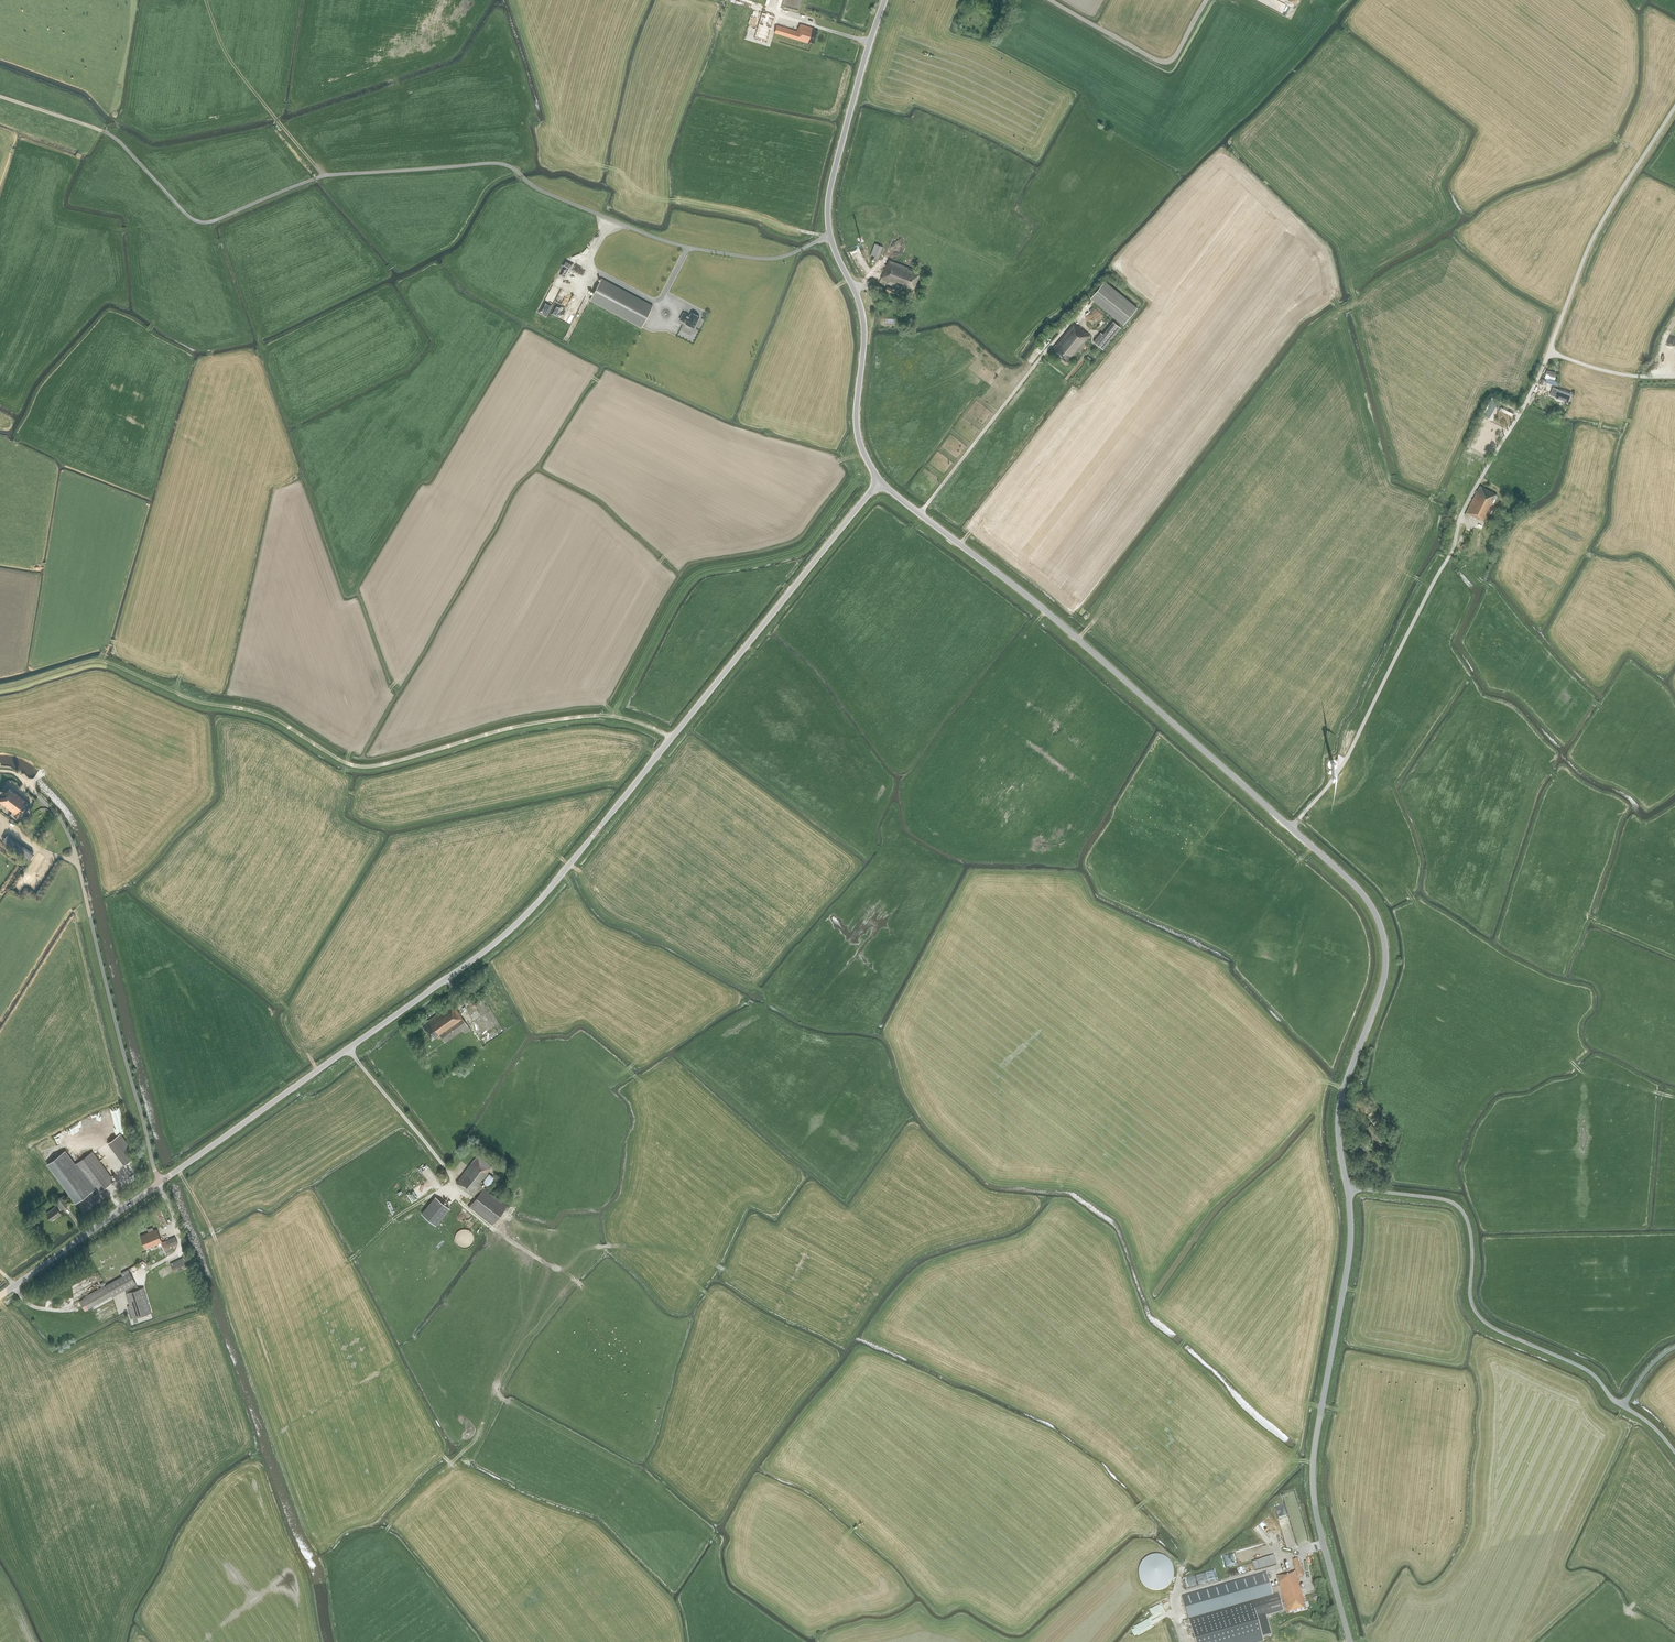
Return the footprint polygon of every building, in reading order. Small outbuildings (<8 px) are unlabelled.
[(1276,10),(1292,18),(1300,0),(1294,0),(1291,6),(1281,1),(1276,10)] [(756,40),(769,44),(777,17),(764,13),(756,40)] [(813,28),(800,24),(799,28),(798,28),(797,31),(777,25),(775,32),(774,33),(775,33),(807,43),(808,41),(814,43),(818,31),(812,29),(813,28)] [(878,259),(883,247),(875,244),(870,256),(878,259)] [(907,288),(908,287),(914,289),(920,274),(914,271),(914,270),(889,260),(887,265),(886,265),(881,278),(880,282),(885,284),(887,280),(907,288)] [(590,301),(642,327),(652,306),(601,280),(590,301)] [(1123,325),(1138,308),(1105,281),(1091,298),(1123,325)] [(680,320),(685,323),(685,324),(693,328),(699,316),(692,312),(690,316),(683,313),(680,320)] [(1078,327),(1073,323),(1052,350),(1055,352),(1065,360),(1068,363),(1071,359),(1070,359),(1073,356),(1076,358),(1077,356),(1075,354),(1090,335),(1079,326),(1078,327)] [(1103,349),(1110,340),(1103,334),(1101,332),(1093,341),(1103,349)] [(1570,394),(1570,393),(1559,389),(1553,387),(1550,395),(1556,397),(1568,401),(1569,399),(1571,399),(1572,394),(1570,394)] [(1481,414),(1489,418),(1497,403),(1489,399),(1481,414)] [(1485,522),(1495,504),(1493,503),(1495,499),(1496,499),(1497,496),(1496,495),(1497,494),(1480,486),(1466,513),(1479,520),(1479,519),(1485,522)] [(0,799),(0,802),(20,817),(31,804),(10,788),(6,793),(5,792),(0,799)] [(33,854),(7,836),(3,841),(29,860),(33,854)] [(466,999),(465,1000),(470,1007),(476,1003),(469,994),(464,997),(466,999)] [(454,1008),(454,1009),(450,1005),(422,1025),(432,1040),(439,1035),(445,1043),(462,1030),(465,1033),(470,1029),(454,1008)] [(884,1028),(889,1017),(885,1015),(880,1027),(884,1028)] [(1362,1112),(1367,1109),(1366,1109),(1370,1107),(1367,1102),(1363,1104),(1361,1099),(1355,1103),(1358,1108),(1359,1107),(1362,1112)] [(1366,1128),(1383,1150),(1388,1146),(1371,1124),(1366,1128)] [(108,1143),(124,1165),(133,1158),(127,1149),(130,1147),(120,1133),(108,1143)] [(1364,1143),(1358,1147),(1375,1169),(1381,1165),(1364,1143)] [(96,1194),(114,1181),(92,1151),(75,1164),(65,1150),(47,1164),(76,1203),(90,1193),(93,1197),(96,1194)] [(456,1182),(460,1186),(475,1199),(469,1207),(493,1225),(507,1206),(485,1190),(486,1189),(484,1188),(480,1184),(488,1174),(487,1173),(492,1167),(477,1155),(456,1182)] [(490,1187),(496,1179),(489,1174),(483,1182),(490,1187)] [(110,1197),(117,1206),(125,1199),(119,1191),(110,1197)] [(46,1213),(52,1221),(61,1213),(60,1211),(69,1204),(63,1195),(56,1201),(59,1205),(56,1207),(56,1206),(46,1213)] [(422,1214),(435,1225),(449,1208),(436,1197),(422,1214)] [(157,1211),(161,1219),(161,1218),(164,1225),(168,1224),(162,1209),(157,1211)] [(140,1235),(145,1249),(151,1246),(153,1253),(178,1243),(175,1237),(162,1242),(156,1229),(140,1235)] [(465,1229),(464,1229),(463,1229),(462,1229),(461,1230),(460,1230),(459,1231),(458,1232),(457,1232),(456,1233),(456,1234),(455,1235),(455,1236),(455,1237),(454,1238),(455,1240),(455,1241),(455,1242),(455,1243),(456,1244),(457,1245),(457,1246),(458,1246),(459,1247),(460,1248),(461,1248),(462,1248),(463,1249),(464,1249),(466,1248),(467,1248),(468,1248),(469,1247),(470,1247),(471,1246),(472,1245),(472,1244),(473,1244),(473,1242),(474,1241),(474,1240),(474,1239),(474,1238),(474,1237),(474,1236),(473,1235),(473,1234),(472,1233),(471,1232),(470,1231),(469,1231),(468,1230),(467,1230),(466,1229),(465,1229)] [(174,1273),(187,1267),(183,1258),(170,1264),(174,1273)] [(151,1313),(144,1287),(139,1289),(128,1269),(121,1273),(123,1276),(106,1285),(107,1286),(105,1287),(104,1286),(82,1298),(82,1299),(79,1301),(85,1311),(92,1307),(93,1310),(114,1299),(113,1297),(124,1291),(125,1293),(129,1306),(127,1306),(131,1319),(151,1313)] [(1285,1503),(1276,1506),(1288,1546),(1296,1544),(1296,1546),(1299,1545),(1296,1535),(1295,1535),(1293,1526),(1290,1527),(1290,1526),(1289,1526),(1288,1521),(1290,1520),(1285,1503)] [(1260,1524),(1255,1528),(1266,1542),(1271,1538),(1269,1535),(1271,1533),(1274,1536),(1281,1530),(1270,1516),(1260,1524)] [(1164,1557),(1164,1556),(1162,1556),(1161,1555),(1158,1555),(1155,1555),(1154,1555),(1152,1555),(1149,1556),(1147,1557),(1145,1559),(1144,1560),(1143,1561),(1142,1562),(1141,1563),(1141,1564),(1140,1566),(1139,1567),(1139,1569),(1139,1570),(1139,1571),(1139,1572),(1139,1574),(1139,1575),(1139,1577),(1140,1578),(1140,1579),(1140,1580),(1141,1581),(1142,1583),(1143,1584),(1144,1585),(1145,1586),(1146,1587),(1148,1588),(1149,1588),(1150,1589),(1152,1589),(1153,1590),(1154,1590),(1155,1590),(1156,1590),(1158,1590),(1159,1590),(1160,1590),(1161,1589),(1162,1589),(1163,1589),(1164,1588),(1166,1588),(1167,1586),(1168,1586),(1169,1585),(1170,1584),(1171,1583),(1171,1582),(1172,1581),(1173,1580),(1173,1578),(1173,1577),(1174,1576),(1174,1575),(1174,1574),(1174,1573),(1174,1572),(1174,1571),(1174,1570),(1174,1569),(1173,1568),(1173,1567),(1173,1565),(1172,1564),(1171,1563),(1171,1562),(1170,1561),(1169,1560),(1168,1559),(1167,1558),(1166,1558),(1165,1557),(1164,1557)] [(1274,1556),(1261,1559),(1252,1561),(1255,1570),(1277,1564),(1274,1556)] [(1298,1558),(1293,1560),(1296,1572),(1291,1573),(1277,1576),(1279,1586),(1271,1588),(1266,1572),(1182,1596),(1196,1641),(1262,1641),(1264,1641),(1257,1617),(1286,1609),(1287,1613),(1306,1608),(1298,1577),(1303,1576),(1298,1558)] [(1214,1569),(1208,1571),(1211,1581),(1217,1579),(1214,1569)]
